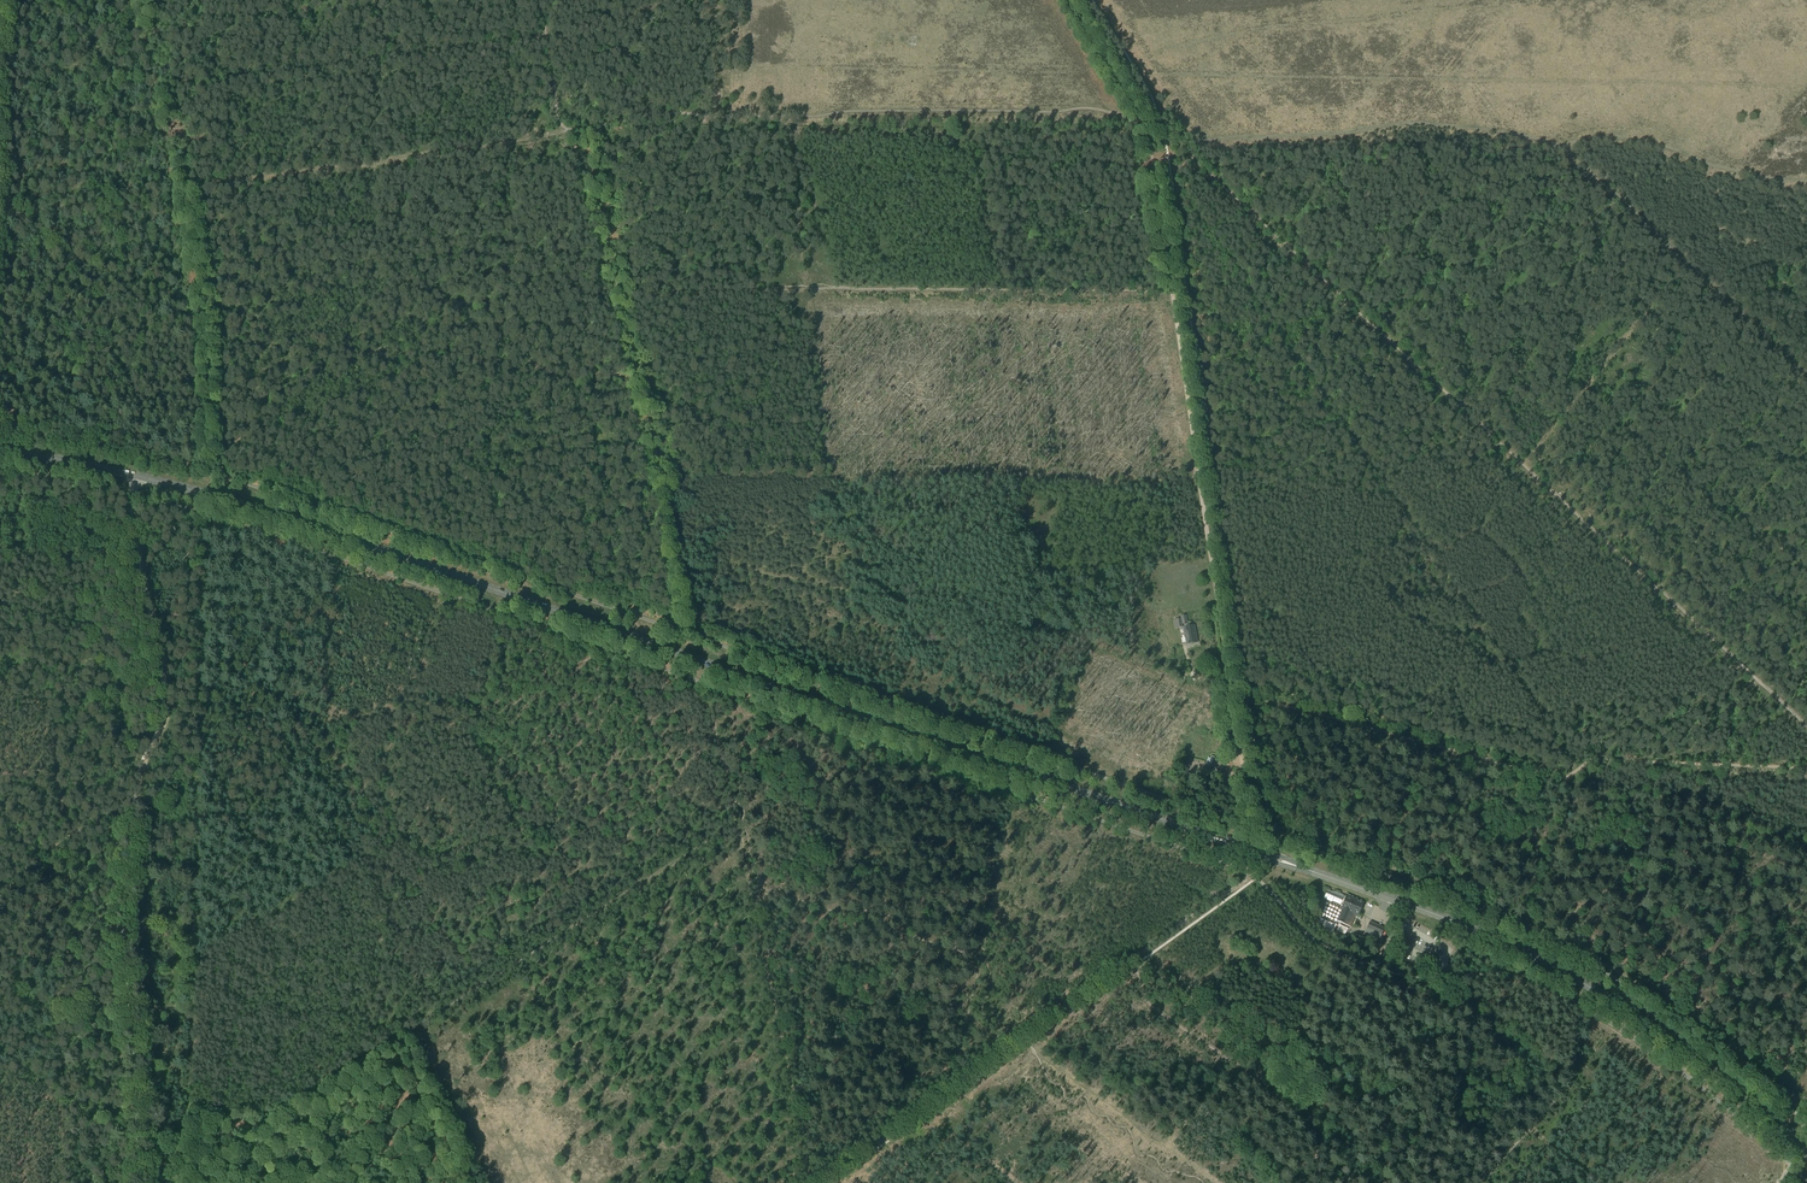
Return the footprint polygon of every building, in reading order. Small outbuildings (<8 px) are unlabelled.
[(1181,619),(1174,620),(1175,628),(1183,627),(1183,625),(1188,624),(1187,615),(1180,616),(1181,619)] [(1194,626),(1184,628),(1187,644),(1197,642),(1194,626)] [(1208,758),(1205,767),(1211,769),(1210,770),(1222,774),(1225,767),(1220,765),(1222,760),(1215,758),(1215,757),(1211,756),(1210,758),(1208,758)] [(1343,909),(1338,921),(1350,926),(1354,918),(1361,921),(1362,918),(1357,916),(1363,902),(1347,895),(1341,909),(1343,909)] [(1370,922),(1366,932),(1381,939),(1385,929),(1370,922)]
